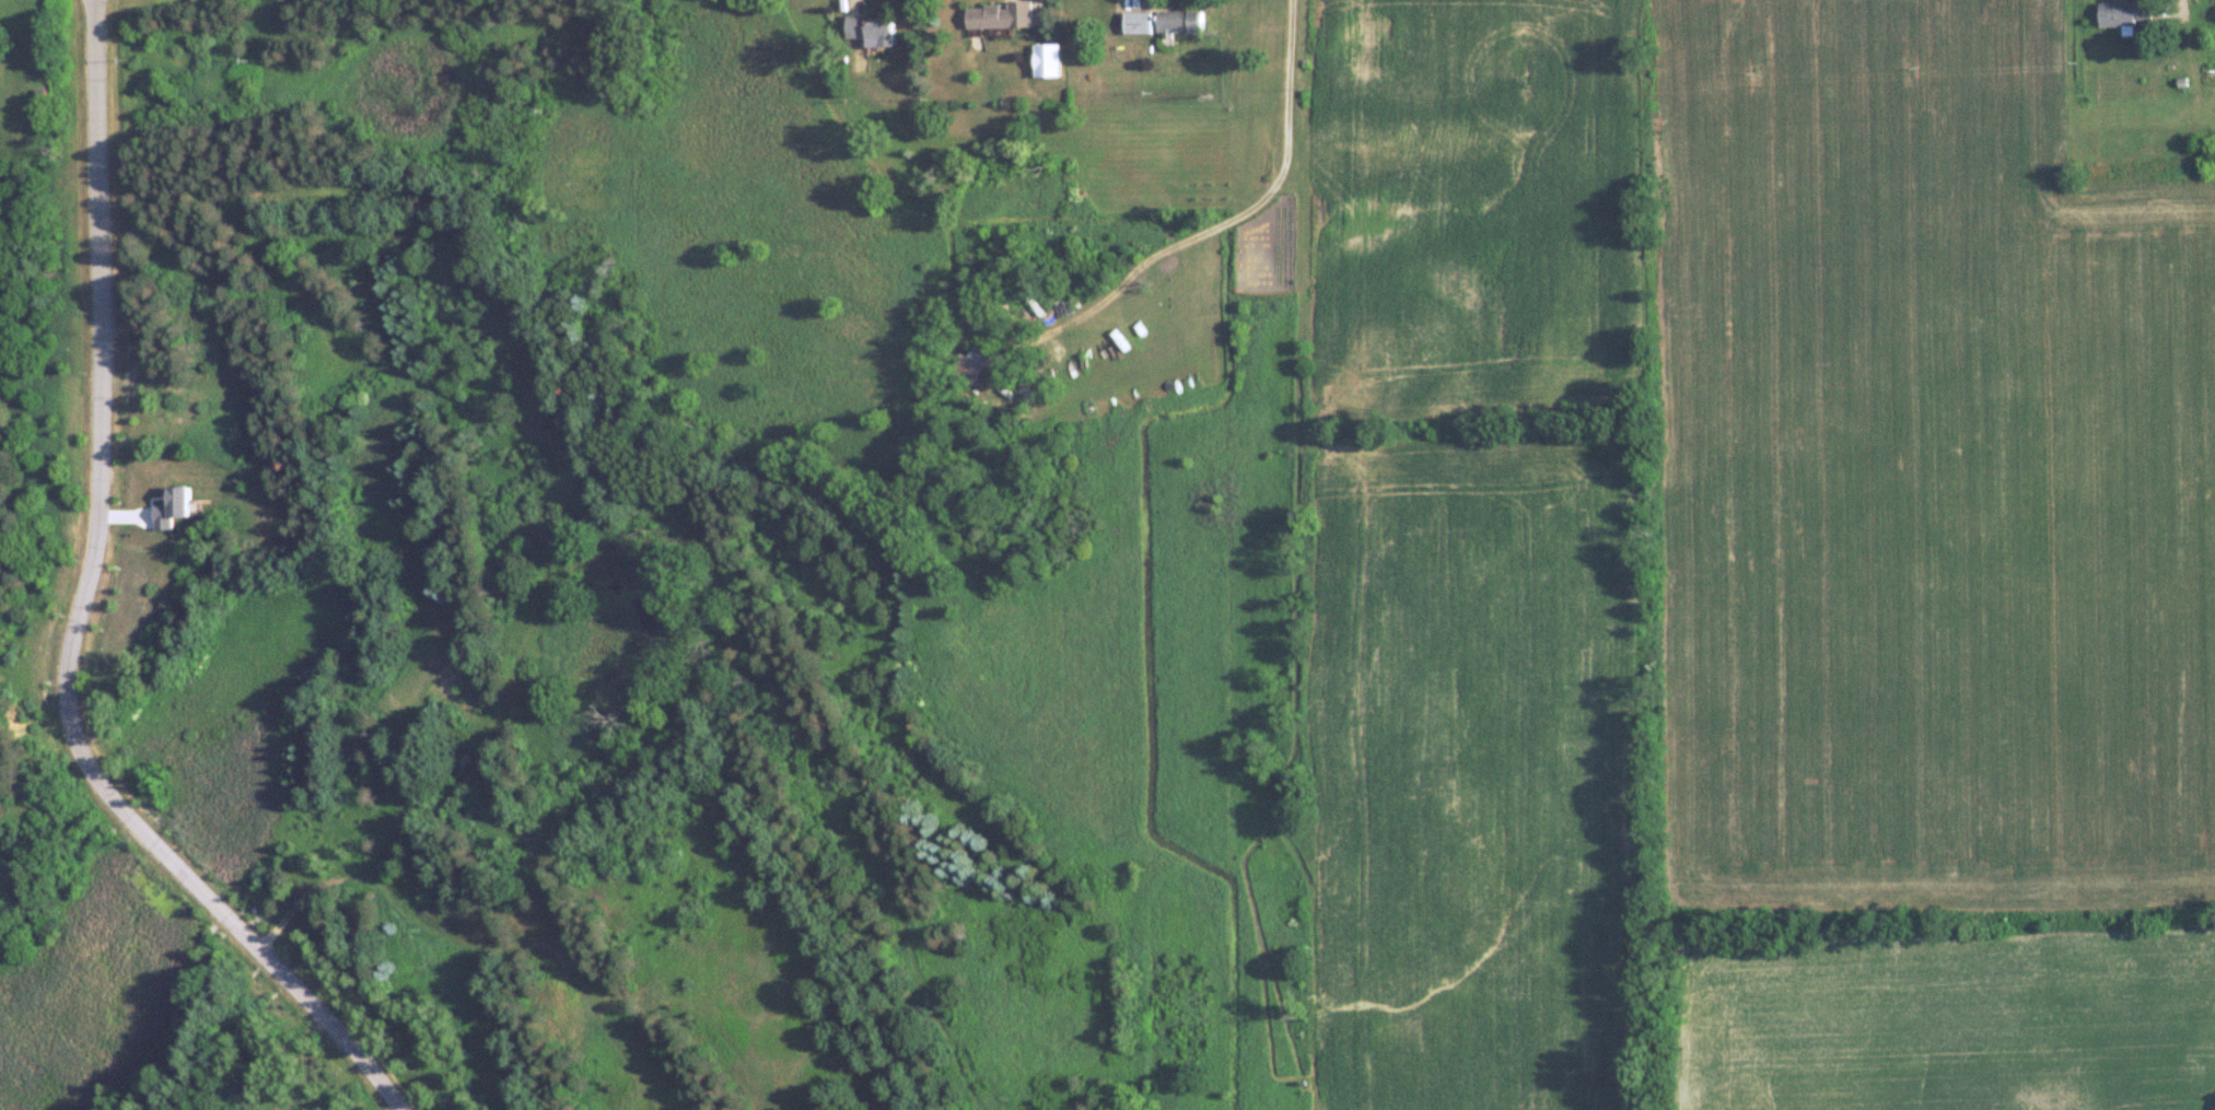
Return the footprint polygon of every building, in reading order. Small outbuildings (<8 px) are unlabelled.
[(1031,0),(1006,0),(1006,4),(967,4),(967,26),(1031,26),(1031,0)] [(2101,1),(2101,24),(2153,24),(2153,1),(2101,1)] [(1201,10),(1156,10),(1156,32),(1201,32),(1201,10)] [(1150,11),(1123,11),(1123,32),(1150,32),(1150,11)] [(892,15),(844,15),(844,40),(892,40),(892,15)] [(1042,60),(1042,77),(1051,77),(1051,60),(1042,60)] [(994,355),(979,342),(966,358),(962,355),(951,368),(970,384),(994,355)]
